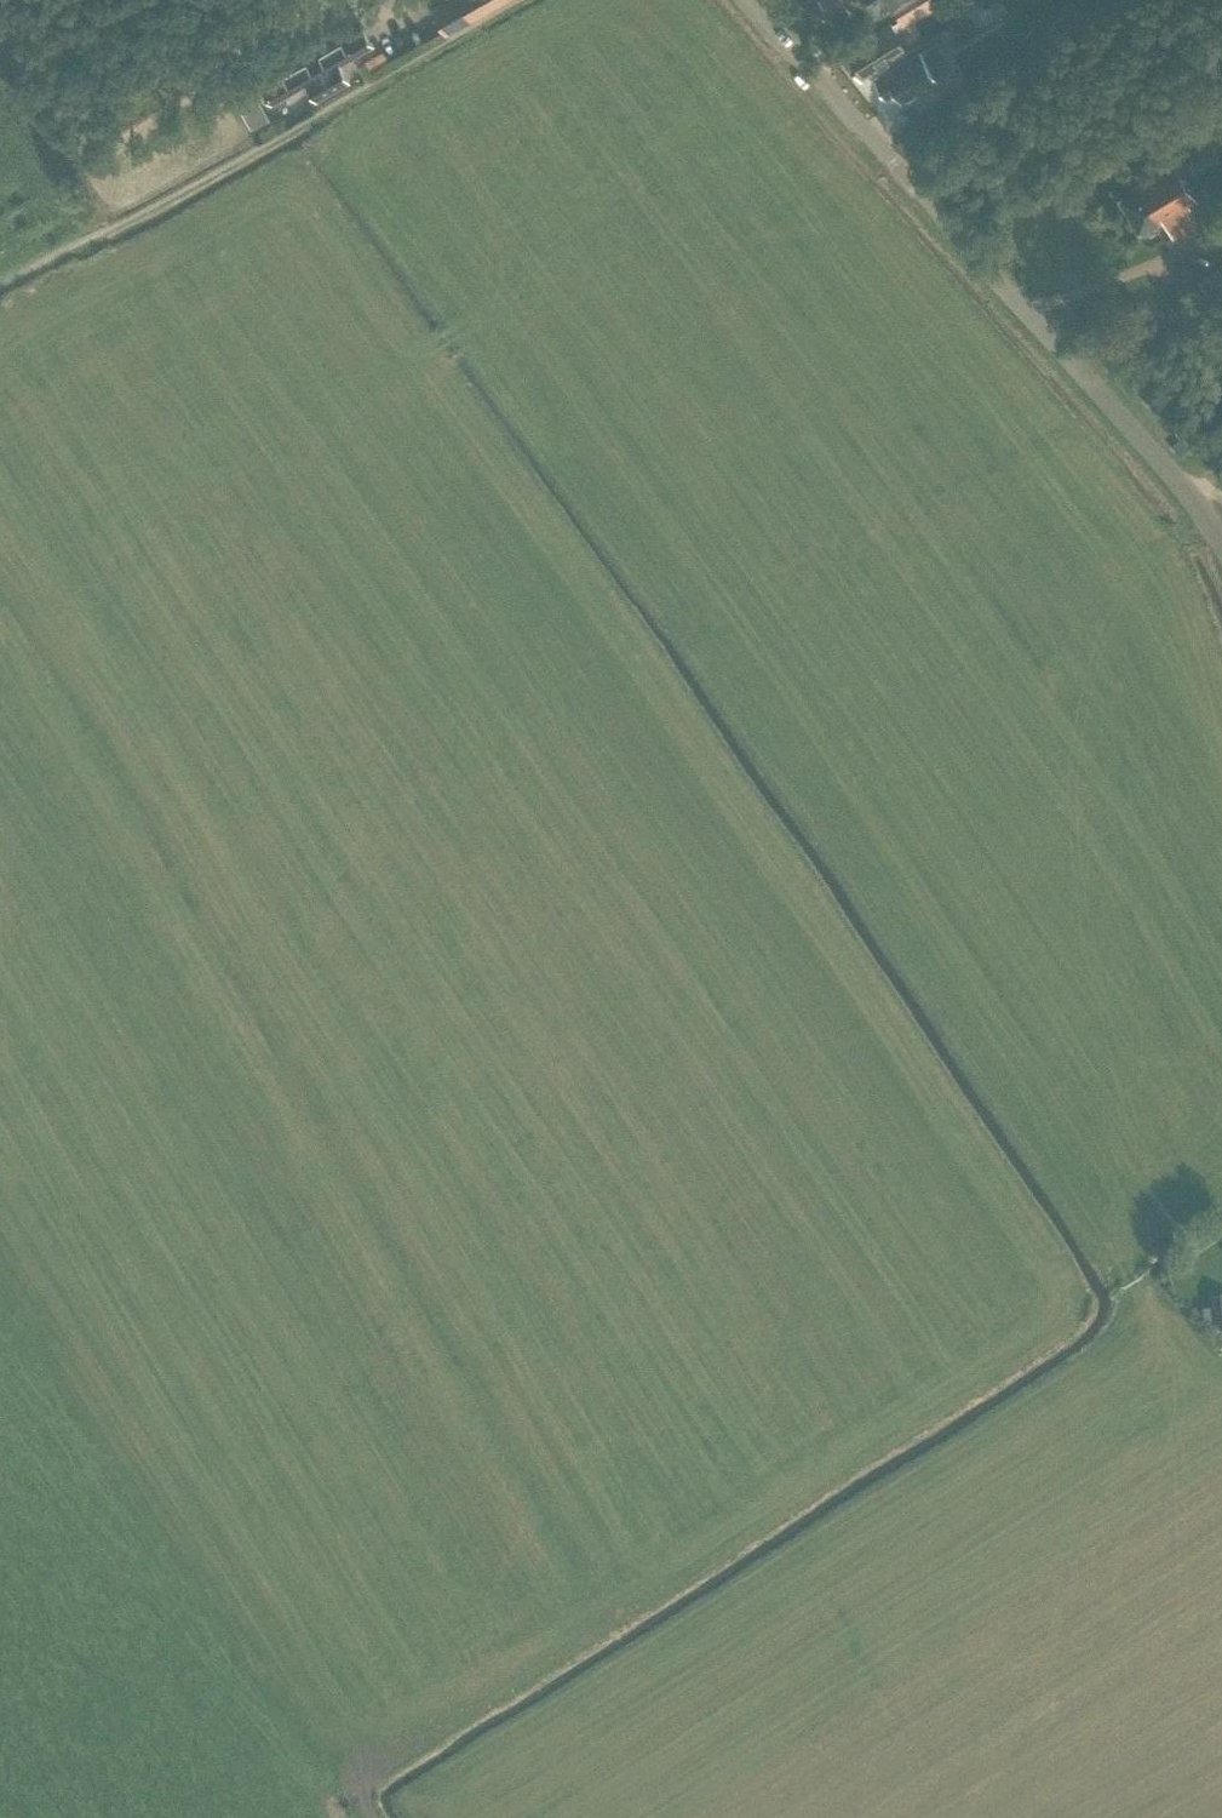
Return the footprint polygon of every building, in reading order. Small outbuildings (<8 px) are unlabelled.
[(381,16),(407,7),(404,0),(376,0),(381,16)] [(804,4),(816,24),(828,16),(833,24),(866,3),(868,3),(866,0),(810,0),(804,4)] [(868,3),(866,3),(874,16),(899,0),(866,0),(868,3)] [(936,0),(904,0),(892,7),(904,27),(939,5),(936,0)] [(904,46),(905,45),(891,22),(844,51),(858,73),(862,71),(864,75),(906,49),(904,46)] [(372,43),(364,29),(363,26),(262,84),(272,100),(305,81),(316,99),(349,80),(339,62),(372,43)] [(1011,34),(997,44),(1005,55),(1019,45),(1011,34)] [(938,41),(921,51),(875,79),(886,96),(896,90),(902,100),(925,86),(938,79),(929,65),(946,55),(938,41)] [(389,60),(383,50),(365,60),(371,71),(389,60)] [(251,124),(266,116),(253,93),(238,102),(251,124)] [(1190,206),(1198,201),(1175,163),(1145,182),(1139,172),(1127,179),(1133,189),(1118,198),(1141,236),(1164,221),(1170,232),(1174,239),(1200,223),(1190,206)] [(1200,277),(1217,303),(1221,300),(1221,262),(1200,277)] [(1210,1303),(1211,1311),(1211,1312),(1202,1313),(1204,1334),(1213,1334),(1213,1340),(1221,1339),(1221,1302),(1212,1303),(1210,1303)]
